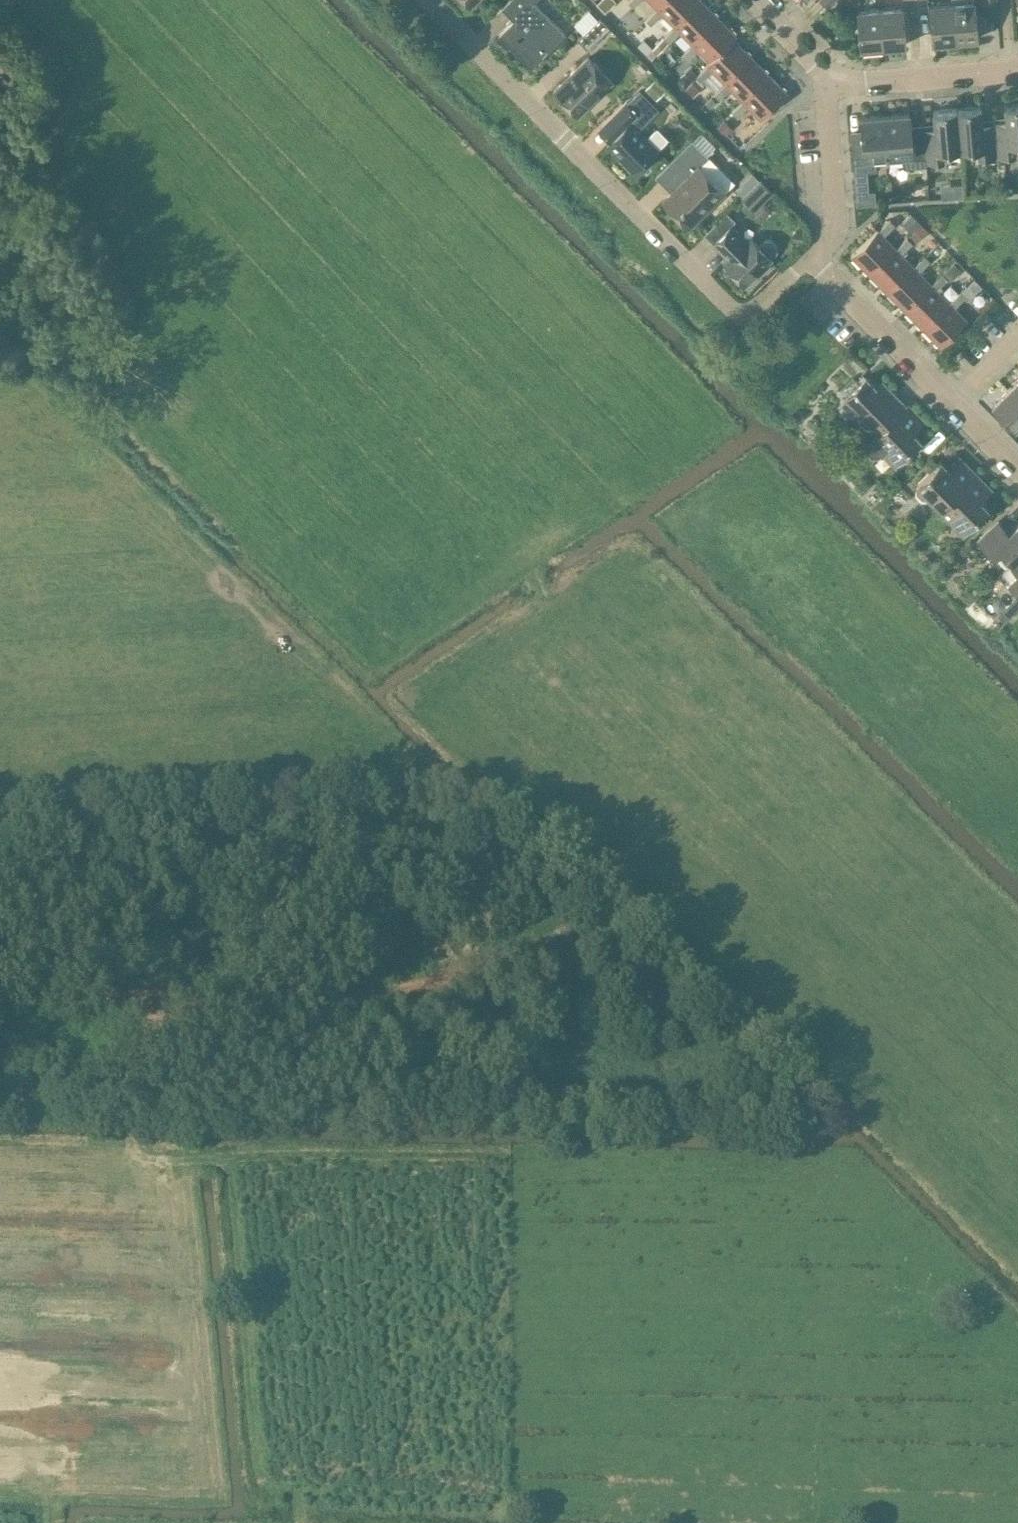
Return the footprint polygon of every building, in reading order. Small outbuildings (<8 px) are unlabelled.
[(514,21),(499,36),(532,69),(567,34),(534,1),(535,0),(509,0),(501,8),(514,21)] [(616,1),(615,0),(602,0),(598,4),(605,12),(616,1)] [(658,8),(658,9),(647,20),(652,25),(663,14),(676,26),(702,0),(666,0),(658,8)] [(658,8),(666,0),(650,0),(658,8)] [(702,0),(676,26),(676,27),(665,38),(670,43),(681,32),(693,44),(720,18),(702,0)] [(956,39),(978,38),(975,0),(953,0),(953,2),(956,39)] [(956,39),(953,2),(932,3),(935,41),(956,39)] [(904,6),(881,8),(885,45),(907,43),(904,6)] [(885,45),(881,8),(859,9),(862,47),(885,45)] [(609,27),(599,17),(577,39),(588,49),(609,27)] [(720,18),(693,44),(694,45),(683,56),(688,61),(699,50),(711,62),(708,64),(708,65),(737,36),(720,18)] [(737,36),(708,65),(709,65),(698,76),(702,81),(714,70),(726,83),(752,57),(735,39),(738,36),(737,36)] [(670,43),(665,38),(664,37),(653,48),(659,54),(670,43)] [(752,57),(726,83),(715,94),(720,99),(731,88),(744,100),(770,75),(752,57)] [(580,116),(614,82),(589,58),(555,92),(580,116)] [(749,106),(762,119),(788,93),(770,75),(744,100),(744,101),(733,112),(738,117),(749,106)] [(606,124),(617,136),(608,145),(636,173),(659,150),(667,141),(667,137),(659,129),(655,130),(647,137),(639,129),(646,122),(628,102),(606,124)] [(1017,143),(1017,104),(1006,105),(1008,129),(996,130),(998,157),(1017,156),(1015,143),(1017,143)] [(996,132),(984,133),(982,107),(958,109),(961,149),(977,148),(978,159),(998,157),(996,130),(995,130),(996,132)] [(944,151),(961,149),(958,109),(934,111),(936,136),(925,137),(924,136),(926,162),(945,161),(944,151)] [(924,136),(912,137),(910,113),(886,115),(890,157),(903,156),(904,167),(926,166),(925,162),(926,162),(924,136)] [(862,117),(864,140),(852,141),(855,172),(877,170),(876,158),(890,157),(886,115),(862,117)] [(686,180),(669,197),(664,202),(690,228),(735,184),(693,141),(670,163),(686,180)] [(774,193),(761,179),(742,198),(755,211),(774,193)] [(904,222),(920,237),(929,228),(912,213),(904,222)] [(852,255),(871,274),(897,248),(885,235),(896,224),(891,219),(880,230),(879,229),(852,255)] [(732,225),(713,243),(728,258),(725,262),(748,285),(774,258),(773,257),(778,251),(778,246),(771,239),(766,239),(760,244),(752,236),(747,240),(732,225)] [(871,274),(888,292),(915,266),(902,253),(913,242),(909,237),(897,248),(871,274)] [(888,292),(906,309),(932,283),(920,271),(931,260),(926,255),(915,266),(888,292)] [(906,309),(924,327),(950,301),(938,289),(949,278),(944,273),(933,284),(932,283),(906,309)] [(924,327),(942,346),(968,320),(955,307),(966,296),(962,291),(950,302),(950,301),(924,327)] [(875,422),(883,431),(909,405),(887,382),(881,389),(869,377),(849,396),(865,412),(860,416),(859,420),(866,426),(870,426),(875,422)] [(994,404),(1017,427),(1017,428),(1017,396),(1010,388),(994,404)] [(910,406),(909,405),(883,431),(884,431),(875,440),(874,438),(863,448),(872,457),(879,457),(885,450),(898,463),(924,437),(916,429),(926,419),(911,404),(910,406)] [(931,492),(943,504),(977,470),(963,456),(952,467),(945,459),(921,482),(915,487),(915,493),(922,498),(926,497),(931,492)] [(977,470),(943,504),(943,505),(940,507),(964,531),(991,506),(984,498),(994,488),(977,470)] [(1004,552),(1014,562),(1017,558),(1017,528),(1014,533),(1003,522),(983,542),(998,557),(1004,552)] [(1014,562),(1003,573),(1010,580),(1008,582),(1017,591),(1017,558),(1014,562)]
